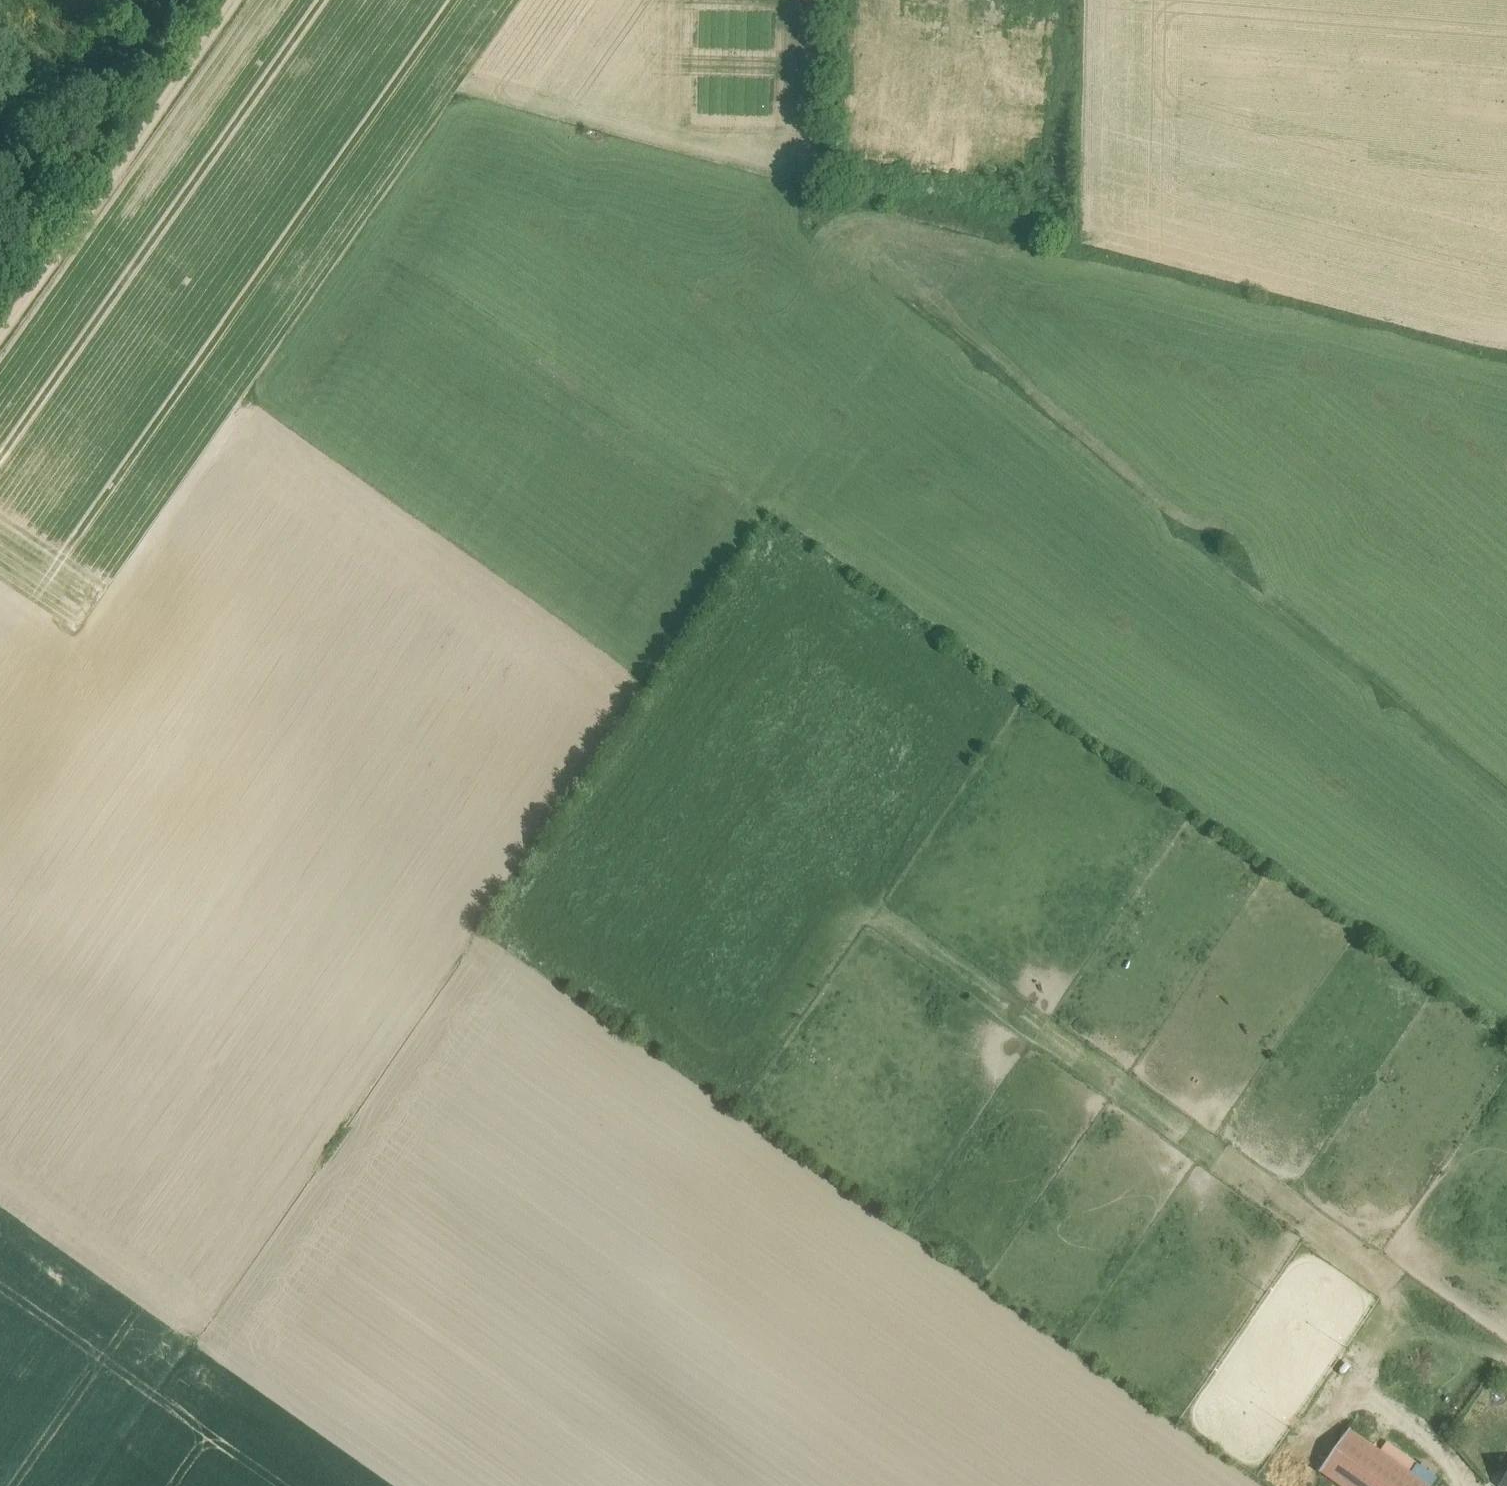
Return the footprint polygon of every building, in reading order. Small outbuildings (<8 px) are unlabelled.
[(1341,1485),(1431,1485),(1350,1429),(1320,1471),(1341,1485)]
